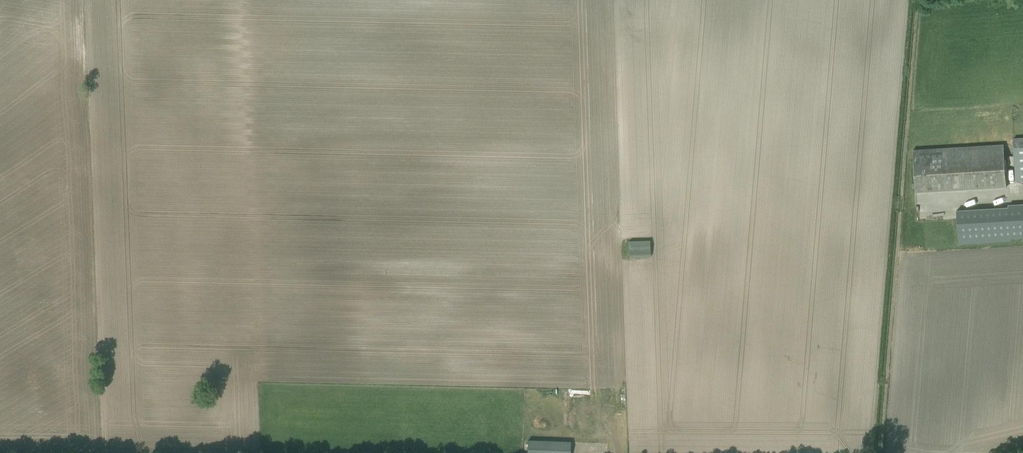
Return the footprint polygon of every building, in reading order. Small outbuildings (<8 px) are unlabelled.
[(1013,138),(1015,181),(1022,181),(1022,137),(1013,138)] [(913,149),(915,192),(1006,186),(1003,143),(913,149)] [(1022,238),(1022,203),(1008,204),(1008,206),(956,209),(958,244),(1011,241),(1011,238),(1022,238)] [(628,240),(629,257),(650,256),(650,240),(628,240)] [(528,452),(569,452),(569,443),(555,442),(534,441),(533,441),(528,441),(528,452)]
